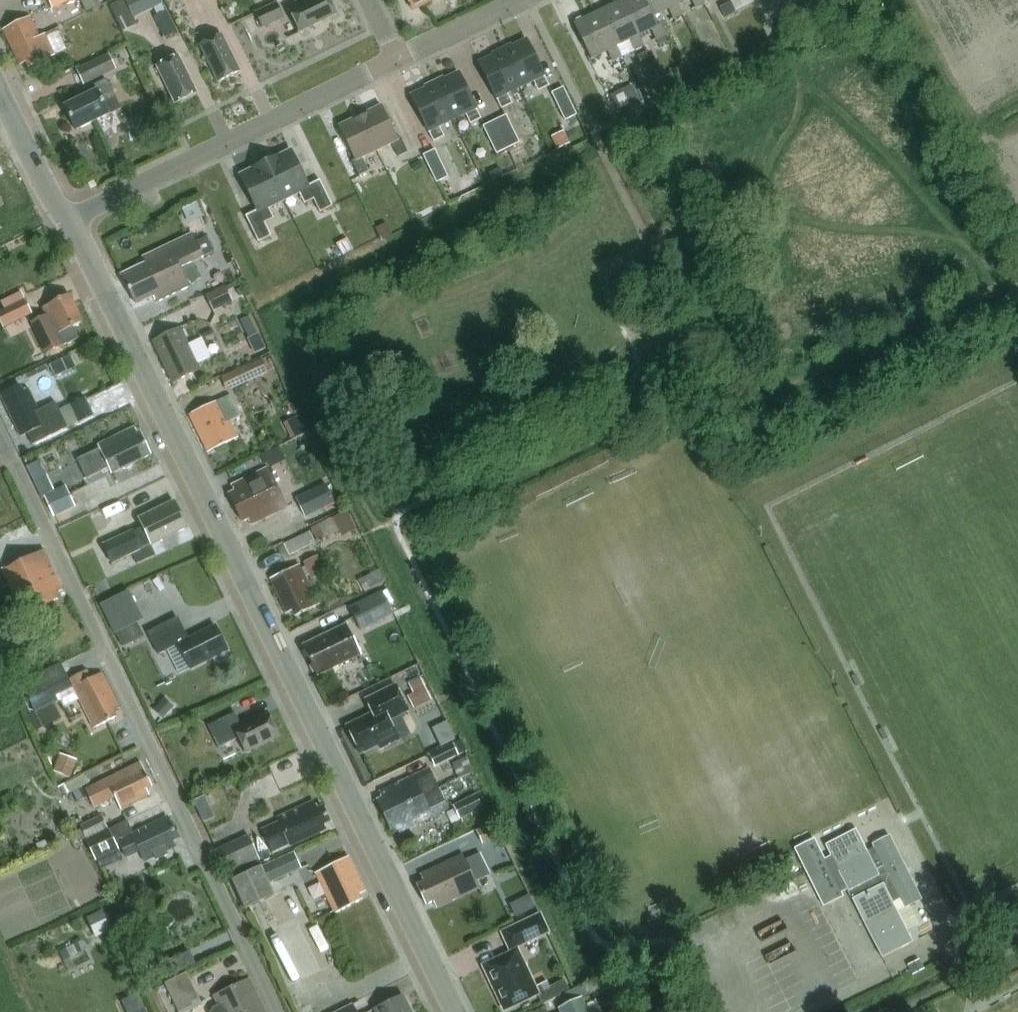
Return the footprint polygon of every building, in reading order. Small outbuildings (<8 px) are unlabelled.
[(53,10),(63,6),(76,0),(49,0),(53,10)] [(163,5),(161,0),(125,0),(135,19),(152,10),(163,5)] [(331,0),(314,0),(292,11),(302,32),(338,14),(331,0)] [(414,10),(436,0),(409,0),(414,10)] [(621,3),(637,36),(640,35),(652,29),(657,39),(660,45),(667,42),(664,36),(666,35),(661,24),(659,25),(654,16),(654,17),(646,0),(626,0),(621,3)] [(654,17),(654,16),(670,9),(675,18),(684,14),(679,5),(677,6),(674,0),(646,0),(654,17)] [(261,10),(255,12),(263,29),(285,19),(277,2),(261,10)] [(731,2),(719,8),(725,19),(737,13),(731,2)] [(621,3),(598,14),(614,48),(617,46),(629,40),(634,50),(645,45),(640,35),(637,36),(621,3)] [(155,17),(165,38),(178,32),(168,11),(158,16),(155,17)] [(598,14),(575,25),(591,59),(607,51),(612,61),(622,56),(617,46),(614,48),(598,14)] [(22,65),(28,63),(31,69),(57,56),(47,34),(42,36),(32,16),(5,29),(22,65)] [(221,82),(242,72),(224,35),(203,45),(221,82)] [(528,40),(504,51),(522,88),(535,82),(540,92),(550,86),(528,40)] [(504,51),(481,63),(503,109),(514,104),(509,94),(522,88),(504,51)] [(646,52),(637,56),(642,66),(651,61),(646,52)] [(109,53),(77,68),(76,68),(84,85),(116,70),(109,53)] [(198,93),(180,56),(159,66),(178,103),(198,93)] [(460,72),(436,84),(454,121),(467,114),(472,124),(483,119),(460,72)] [(97,91),(66,106),(78,131),(111,115),(106,105),(118,99),(112,88),(108,80),(95,86),(97,91)] [(436,84),(413,95),(435,142),(446,137),(441,127),(454,121),(436,84)] [(632,87),(613,96),(621,113),(640,103),(632,87)] [(563,91),(551,96),(564,123),(576,118),(563,91)] [(118,99),(106,105),(111,115),(123,109),(118,99)] [(384,106),(362,116),(379,151),(394,144),(400,157),(410,153),(403,138),(400,139),(384,106)] [(362,116),(340,127),(357,160),(354,162),(361,176),(371,172),(364,158),(379,151),(362,116)] [(494,124),(507,151),(518,146),(506,119),(494,124)] [(158,138),(163,126),(152,122),(147,134),(158,138)] [(494,124),(483,130),(495,157),(507,151),(494,124)] [(565,132),(553,138),(558,149),(570,143),(565,132)] [(293,150),(267,163),(286,201),(302,194),(306,204),(307,205),(316,200),(322,213),(335,207),(322,181),(311,186),(293,150)] [(434,153),(422,159),(435,186),(447,180),(434,153)] [(270,208),(286,201),(267,163),(241,175),(259,211),(247,216),(260,243),(273,237),(266,224),(276,219),(270,208)] [(387,224),(377,229),(383,240),(392,235),(387,224)] [(147,264),(124,275),(138,305),(156,296),(158,302),(193,285),(184,267),(192,263),(194,263),(206,257),(198,240),(195,234),(144,258),(147,264)] [(192,263),(184,267),(193,285),(201,277),(194,263),(192,263)] [(225,287),(206,297),(214,313),(233,303),(225,287)] [(33,322),(49,354),(81,338),(75,327),(85,322),(72,294),(42,309),(45,316),(33,322)] [(0,311),(0,321),(4,329),(33,314),(25,299),(0,311)] [(176,383),(203,370),(199,363),(190,344),(182,329),(155,342),(176,383)] [(250,339),(248,340),(255,355),(266,349),(259,334),(258,335),(250,339)] [(200,340),(190,344),(199,363),(209,358),(211,357),(202,339),(200,340)] [(21,356),(12,360),(17,369),(25,366),(21,356)] [(61,358),(50,364),(57,377),(68,371),(61,358)] [(264,359),(242,369),(248,381),(269,371),(264,359)] [(22,384),(3,394),(23,436),(28,434),(33,445),(44,440),(68,428),(60,410),(56,402),(40,410),(30,389),(25,391),(22,384)] [(231,395),(191,414),(207,446),(215,443),(218,449),(240,438),(233,425),(231,422),(242,416),(231,395)] [(74,413),(78,423),(94,416),(86,398),(70,405),(74,413)] [(141,432),(140,433),(137,427),(100,445),(102,448),(79,459),(89,478),(111,468),(114,474),(125,468),(128,469),(135,466),(137,463),(153,455),(141,432)] [(270,451),(261,455),(265,465),(269,464),(275,461),(270,451)] [(39,461),(28,466),(35,481),(46,476),(39,461)] [(253,525),(290,508),(271,468),(234,485),(237,491),(231,494),(244,522),(250,519),(253,525)] [(327,484),(296,498),(306,518),(336,503),(327,484)] [(68,485),(46,495),(56,517),(78,507),(68,485)] [(154,545),(190,528),(177,501),(141,518),(145,526),(105,544),(114,563),(144,549),(143,548),(153,544),(154,545)] [(349,509),(333,517),(339,531),(356,523),(349,509)] [(322,523),(311,528),(317,542),(329,536),(322,523)] [(310,532),(284,544),(285,546),(290,556),(312,545),(311,542),(314,541),(310,532)] [(60,600),(57,593),(65,590),(46,549),(3,569),(22,610),(29,607),(32,613),(60,600)] [(318,555),(304,561),(309,572),(323,566),(318,555)] [(289,614),(295,611),(297,617),(321,605),(301,565),(272,578),(289,614)] [(379,570),(365,577),(370,589),(384,582),(379,570)] [(383,590),(350,606),(361,628),(394,611),(383,590)] [(161,655),(180,644),(193,669),(216,657),(217,660),(221,662),(227,658),(229,654),(227,652),(230,650),(218,625),(191,639),(188,633),(183,632),(176,618),(150,632),(161,655)] [(136,622),(116,632),(123,646),(144,636),(136,622)] [(362,655),(347,625),(306,646),(320,675),(362,655)] [(46,670),(21,683),(22,686),(25,691),(36,713),(61,700),(46,670)] [(89,670),(72,679),(80,696),(96,728),(118,716),(115,711),(122,708),(104,673),(93,678),(89,670)] [(414,693),(408,696),(414,709),(432,701),(421,678),(410,683),(409,684),(414,693)] [(383,749),(401,740),(392,720),(411,711),(398,685),(368,699),(375,713),(349,726),(363,754),(381,745),(383,749)] [(165,698),(154,710),(156,712),(163,719),(174,707),(165,698)] [(210,726),(221,748),(241,738),(248,752),(281,736),(269,712),(243,724),(238,712),(210,726)] [(430,757),(435,768),(458,757),(467,753),(462,742),(430,757)] [(59,758),(54,772),(71,778),(76,764),(59,758)] [(152,795),(149,789),(154,786),(143,762),(87,790),(96,808),(117,797),(123,809),(152,795)] [(387,814),(440,788),(431,769),(382,792),(385,797),(380,800),(387,814)] [(83,787),(73,792),(78,802),(87,797),(83,787)] [(440,788),(387,814),(394,829),(399,826),(402,832),(450,809),(440,788)] [(477,794),(453,806),(460,820),(465,817),(475,812),(483,808),(477,794)] [(319,808),(317,804),(316,801),(279,818),(281,822),(263,831),(274,854),(328,829),(326,824),(332,821),(325,806),(319,808)] [(102,816),(81,826),(82,829),(86,838),(87,839),(108,830),(102,816)] [(169,817),(121,841),(129,857),(143,850),(148,861),(155,857),(167,851),(177,846),(174,841),(180,838),(169,817)] [(485,827),(477,831),(483,844),(502,835),(496,822),(485,827)] [(816,839),(797,848),(825,905),(844,896),(842,892),(849,889),(884,958),(915,942),(895,902),(901,899),(906,908),(924,899),(892,835),(874,844),(876,848),(870,851),(858,828),(827,844),(831,852),(824,856),(816,839)] [(87,839),(87,840),(97,861),(97,860),(114,853),(119,850),(120,850),(116,843),(110,829),(108,830),(87,839)] [(230,874),(261,860),(251,836),(219,850),(230,874)] [(47,840),(36,845),(40,852),(50,847),(47,840)] [(304,868),(297,852),(264,867),(263,866),(234,880),(247,908),(276,895),(271,883),(304,868)] [(426,881),(419,884),(428,904),(436,901),(439,907),(481,888),(478,881),(491,875),(480,854),(468,860),(465,854),(423,874),(426,881)] [(368,891),(351,857),(318,873),(337,912),(364,899),(361,894),(368,891)] [(100,912),(87,918),(96,937),(113,930),(104,911),(100,912)] [(509,952),(550,933),(541,913),(500,931),(509,952)] [(70,969),(93,958),(84,939),(61,950),(70,969)] [(540,993),(519,950),(486,965),(507,1009),(538,994),(540,993)] [(920,959),(908,965),(912,973),(913,975),(925,969),(924,968),(920,959)] [(166,984),(180,1011),(190,1011),(203,1006),(188,973),(166,984)] [(252,979),(217,996),(220,1003),(213,1007),(210,1011),(267,1011),(268,1011),(252,979)] [(540,993),(538,994),(543,1003),(570,990),(565,979),(550,986),(551,989),(540,994),(540,993)] [(406,995),(377,1009),(378,1011),(414,1011),(406,995)] [(585,998),(584,998),(584,997),(568,1004),(560,1008),(562,1011),(591,1011),(585,998)] [(335,1011),(358,1011),(353,1003),(335,1011)]
